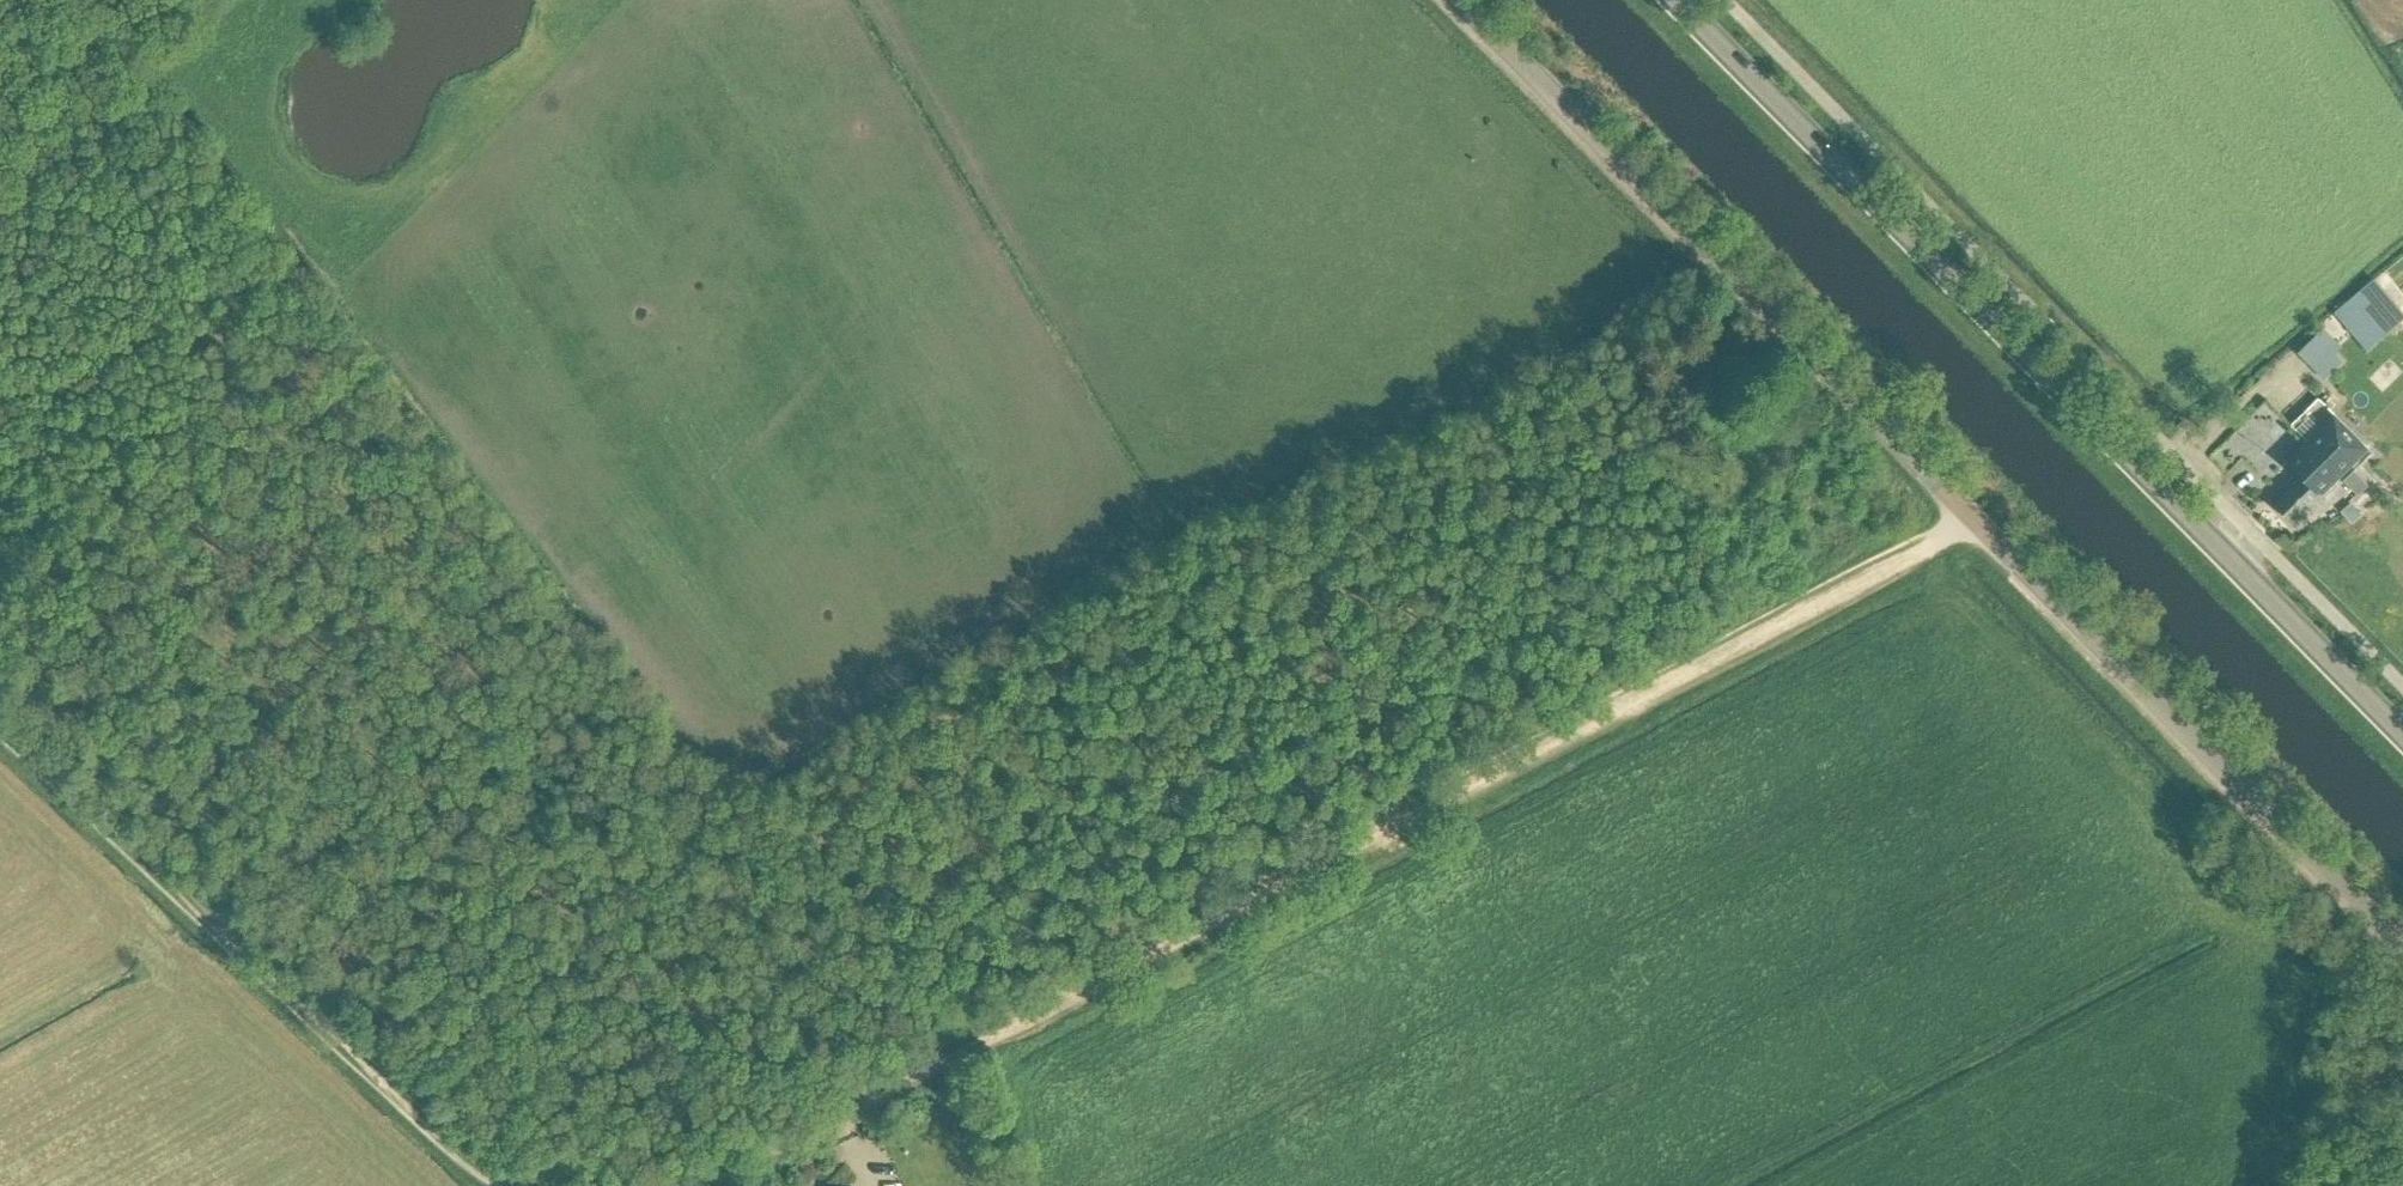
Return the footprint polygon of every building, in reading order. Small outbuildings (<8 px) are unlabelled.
[(2378,342),(2397,325),(2364,286),(2344,304),(2378,342)] [(2282,386),(2309,422),(2333,405),(2306,369),(2282,386)] [(2365,446),(2402,420),(2402,410),(2385,389),(2343,416),(2365,446)] [(2281,412),(2289,405),(2278,394),(2260,410),(2278,429),(2288,419),(2281,412)] [(2366,449),(2333,415),(2287,459),(2301,474),(2286,489),(2289,491),(2276,504),(2293,521),(2306,508),(2312,513),(2326,499),(2321,494),(2366,449)]
